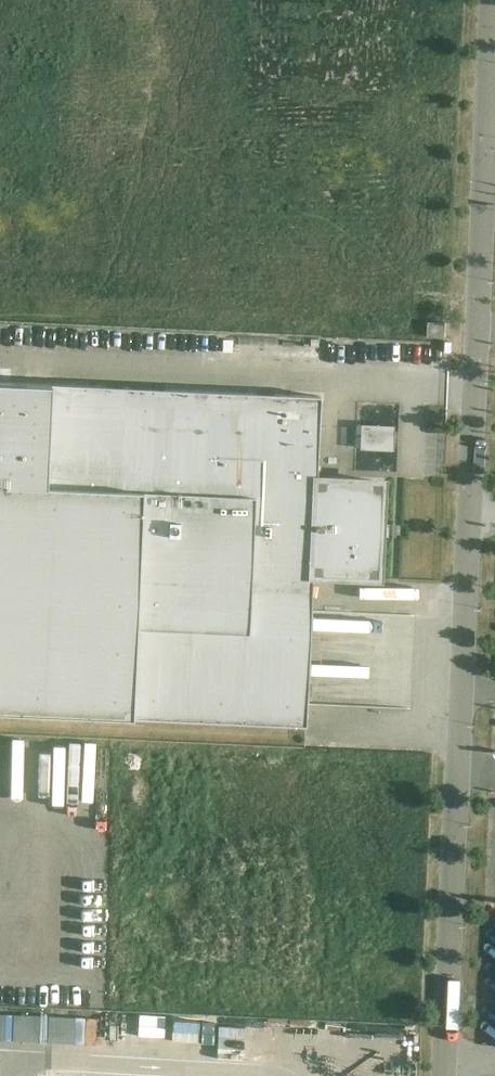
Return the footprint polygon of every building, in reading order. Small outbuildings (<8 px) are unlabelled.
[(429,322),(428,337),(445,337),(446,323),(429,322)] [(305,726),(312,575),(377,578),(379,537),(391,537),(391,540),(392,540),(393,521),(391,521),(391,524),(380,524),(382,482),(316,479),(320,396),(0,382),(0,712),(305,726)] [(361,448),(392,449),(392,427),(362,426),(361,448)] [(180,1035),(191,1035),(191,1014),(180,1014),(180,1035)]
